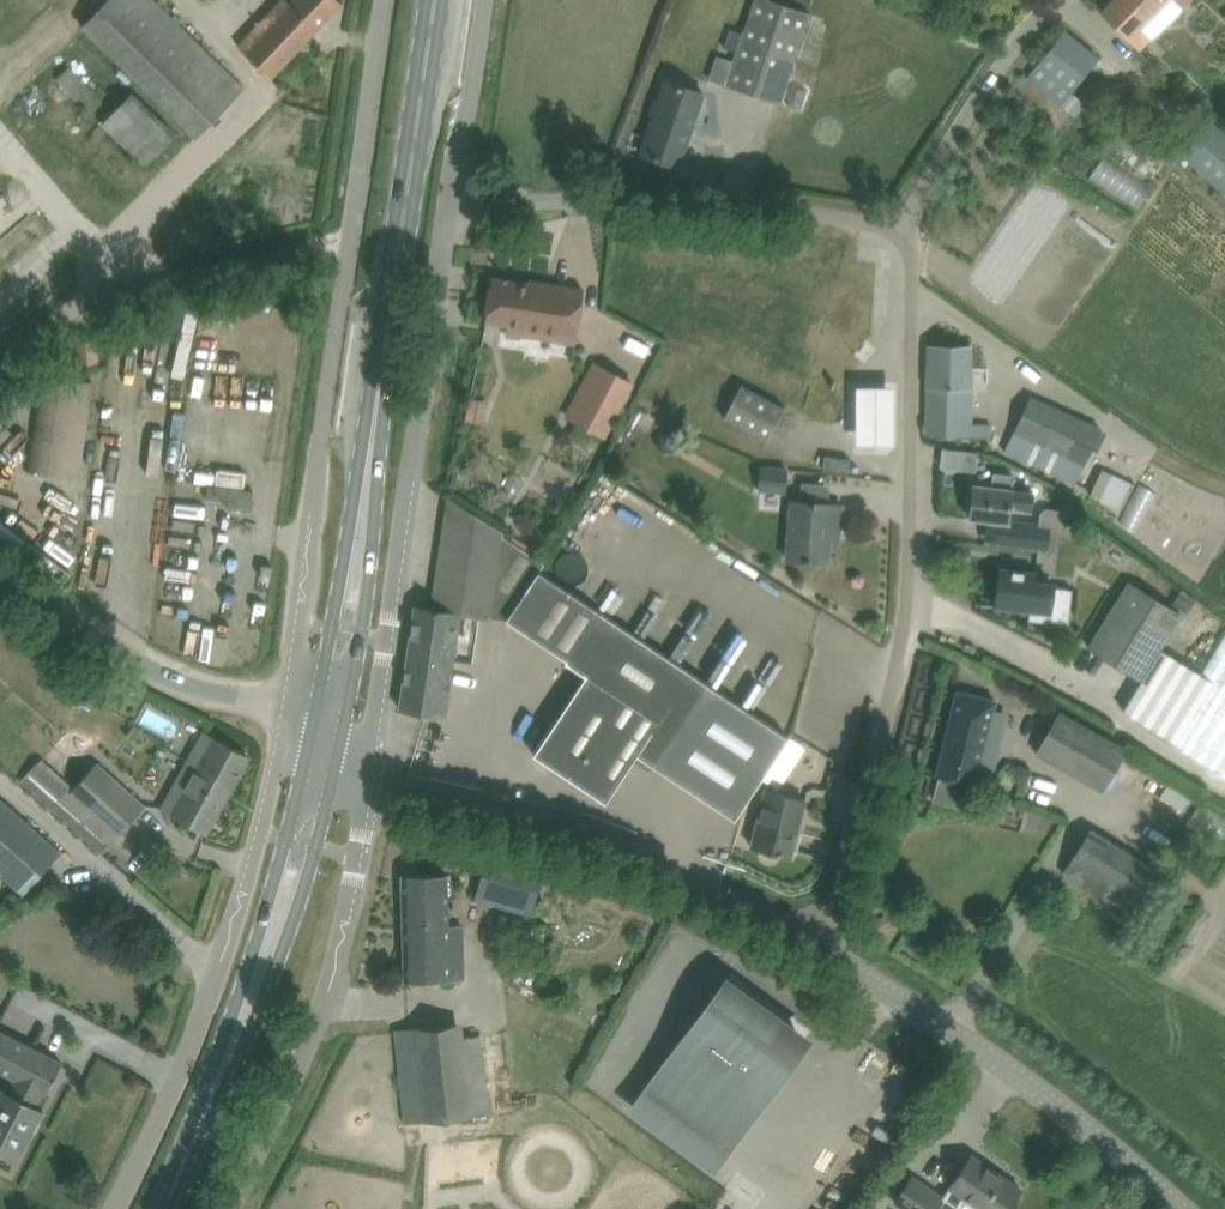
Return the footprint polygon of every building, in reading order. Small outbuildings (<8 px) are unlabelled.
[(226,71),(152,0),(109,0),(82,28),(178,120),(195,137),(243,87),(226,71)] [(339,0),(295,0),(292,4),(287,0),(282,0),(238,46),(253,61),(270,77),(341,3),(339,0)] [(777,102),(808,13),(770,0),(754,0),(732,61),(725,85),(777,102)] [(1158,8),(1166,0),(1112,0),(1101,11),(1139,49),(1150,38),(1139,27),(1158,8)] [(1073,115),(1084,102),(1069,90),(1087,68),(1097,56),(1064,30),(1026,76),(1045,92),(1073,115)] [(717,56),(709,79),(724,85),(725,85),(732,61),(717,56)] [(63,86),(87,112),(103,96),(80,70),(63,86)] [(678,166),(703,93),(665,80),(640,153),(678,166)] [(174,133),(131,92),(101,123),(144,164),(174,133)] [(1211,119),(1179,154),(1187,161),(1224,195),(1224,131),(1211,119)] [(1097,181),(1144,216),(1159,195),(1112,160),(1097,181)] [(574,343),(583,289),(529,280),(528,283),(492,277),(485,320),(522,326),(520,334),(574,343)] [(94,339),(77,341),(79,363),(96,362),(94,339)] [(970,347),(928,345),(926,386),(925,433),(989,436),(989,423),(970,423),(970,347)] [(594,360),(564,417),(603,438),(633,381),(594,360)] [(38,376),(25,469),(80,477),(94,384),(38,376)] [(723,417),(765,439),(782,406),(740,384),(723,417)] [(867,391),(868,448),(906,448),(905,391),(867,391)] [(1076,484),(1088,458),(1102,429),(1050,406),(1029,396),(1013,431),(1004,450),(1076,484)] [(468,397),(464,419),(483,423),(487,401),(468,397)] [(660,433),(656,440),(658,447),(664,451),(672,449),(675,443),(674,435),(667,431),(660,433)] [(944,445),(941,459),(955,462),(958,448),(944,445)] [(824,456),(822,469),(848,473),(850,459),(824,456)] [(759,458),(757,489),(784,491),(787,460),(759,458)] [(219,483),(265,487),(266,474),(220,469),(219,483)] [(1112,474),(1102,469),(1088,494),(1119,510),(1131,483),(1112,474)] [(206,484),(204,498),(228,502),(230,487),(206,484)] [(969,518),(992,521),(1008,523),(1010,507),(1031,510),(1033,491),(996,487),(973,484),(969,518)] [(250,510),(253,490),(233,487),(230,507),(250,510)] [(1128,525),(1147,534),(1164,495),(1145,487),(1128,525)] [(414,606),(399,708),(444,714),(445,714),(460,613),(490,617),(490,616),(507,618),(567,658),(567,659),(587,672),(533,753),(605,801),(637,753),(661,717),(690,673),(691,672),(539,571),(544,563),(503,531),(467,510),(447,497),(431,608),(414,606)] [(786,559),(804,560),(828,562),(829,538),(826,538),(828,522),(839,523),(840,504),(816,502),(791,500),(786,559)] [(1011,546),(1054,551),(1069,511),(1045,508),(1039,513),(1038,526),(1014,523),(1011,546)] [(710,574),(721,580),(734,559),(723,552),(710,574)] [(1046,573),(1010,569),(1006,607),(1040,612),(1039,621),(1078,626),(1083,591),(1045,586),(1046,573)] [(1087,646),(1141,679),(1122,709),(1163,735),(1162,737),(1224,776),(1224,634),(1201,674),(1160,648),(1181,614),(1127,581),(1087,646)] [(1178,593),(1172,603),(1187,612),(1195,598),(1180,589),(1178,593)] [(661,717),(637,753),(653,764),(734,818),(788,737),(768,723),(707,682),(706,683),(690,673),(661,717)] [(129,689),(125,697),(131,700),(135,692),(129,689)] [(937,776),(931,801),(966,809),(972,784),(974,785),(995,700),(956,690),(935,775),(937,776)] [(1126,749),(1059,711),(1035,753),(1102,791),(1126,749)] [(249,756),(202,731),(201,732),(212,738),(180,796),(169,790),(160,806),(207,832),(249,756)] [(117,834),(144,804),(97,762),(71,792),(67,787),(50,806),(101,851),(117,834)] [(1168,782),(1159,796),(1183,811),(1192,796),(1168,782)] [(805,801),(805,799),(764,789),(750,845),(791,855),(798,827),(795,826),(802,800),(805,801)] [(0,799),(0,873),(23,893),(61,850),(1,798),(0,799)] [(1126,913),(1154,868),(1087,827),(1060,872),(1126,913)] [(544,866),(488,851),(475,897),(531,913),(544,866)] [(463,978),(462,950),(462,924),(449,924),(448,874),(402,875),(404,979),(463,978)] [(885,915),(872,920),(877,932),(890,927),(885,915)] [(800,1051),(716,990),(629,1110),(713,1171),(800,1051)] [(404,1122),(428,1120),(492,1114),(484,1035),(463,1036),(462,1023),(419,1026),(395,1029),(404,1122)] [(17,1159),(43,1108),(36,1104),(42,1092),(46,1093),(62,1061),(0,1030),(0,1070),(14,1078),(8,1090),(2,1088),(0,1092),(0,1151),(17,1159)] [(949,1187),(952,1189),(966,1199),(961,1206),(962,1208),(1006,1208),(1021,1188),(971,1154),(949,1187)] [(912,1175),(894,1201),(906,1208),(935,1208),(944,1197),(912,1175)]
